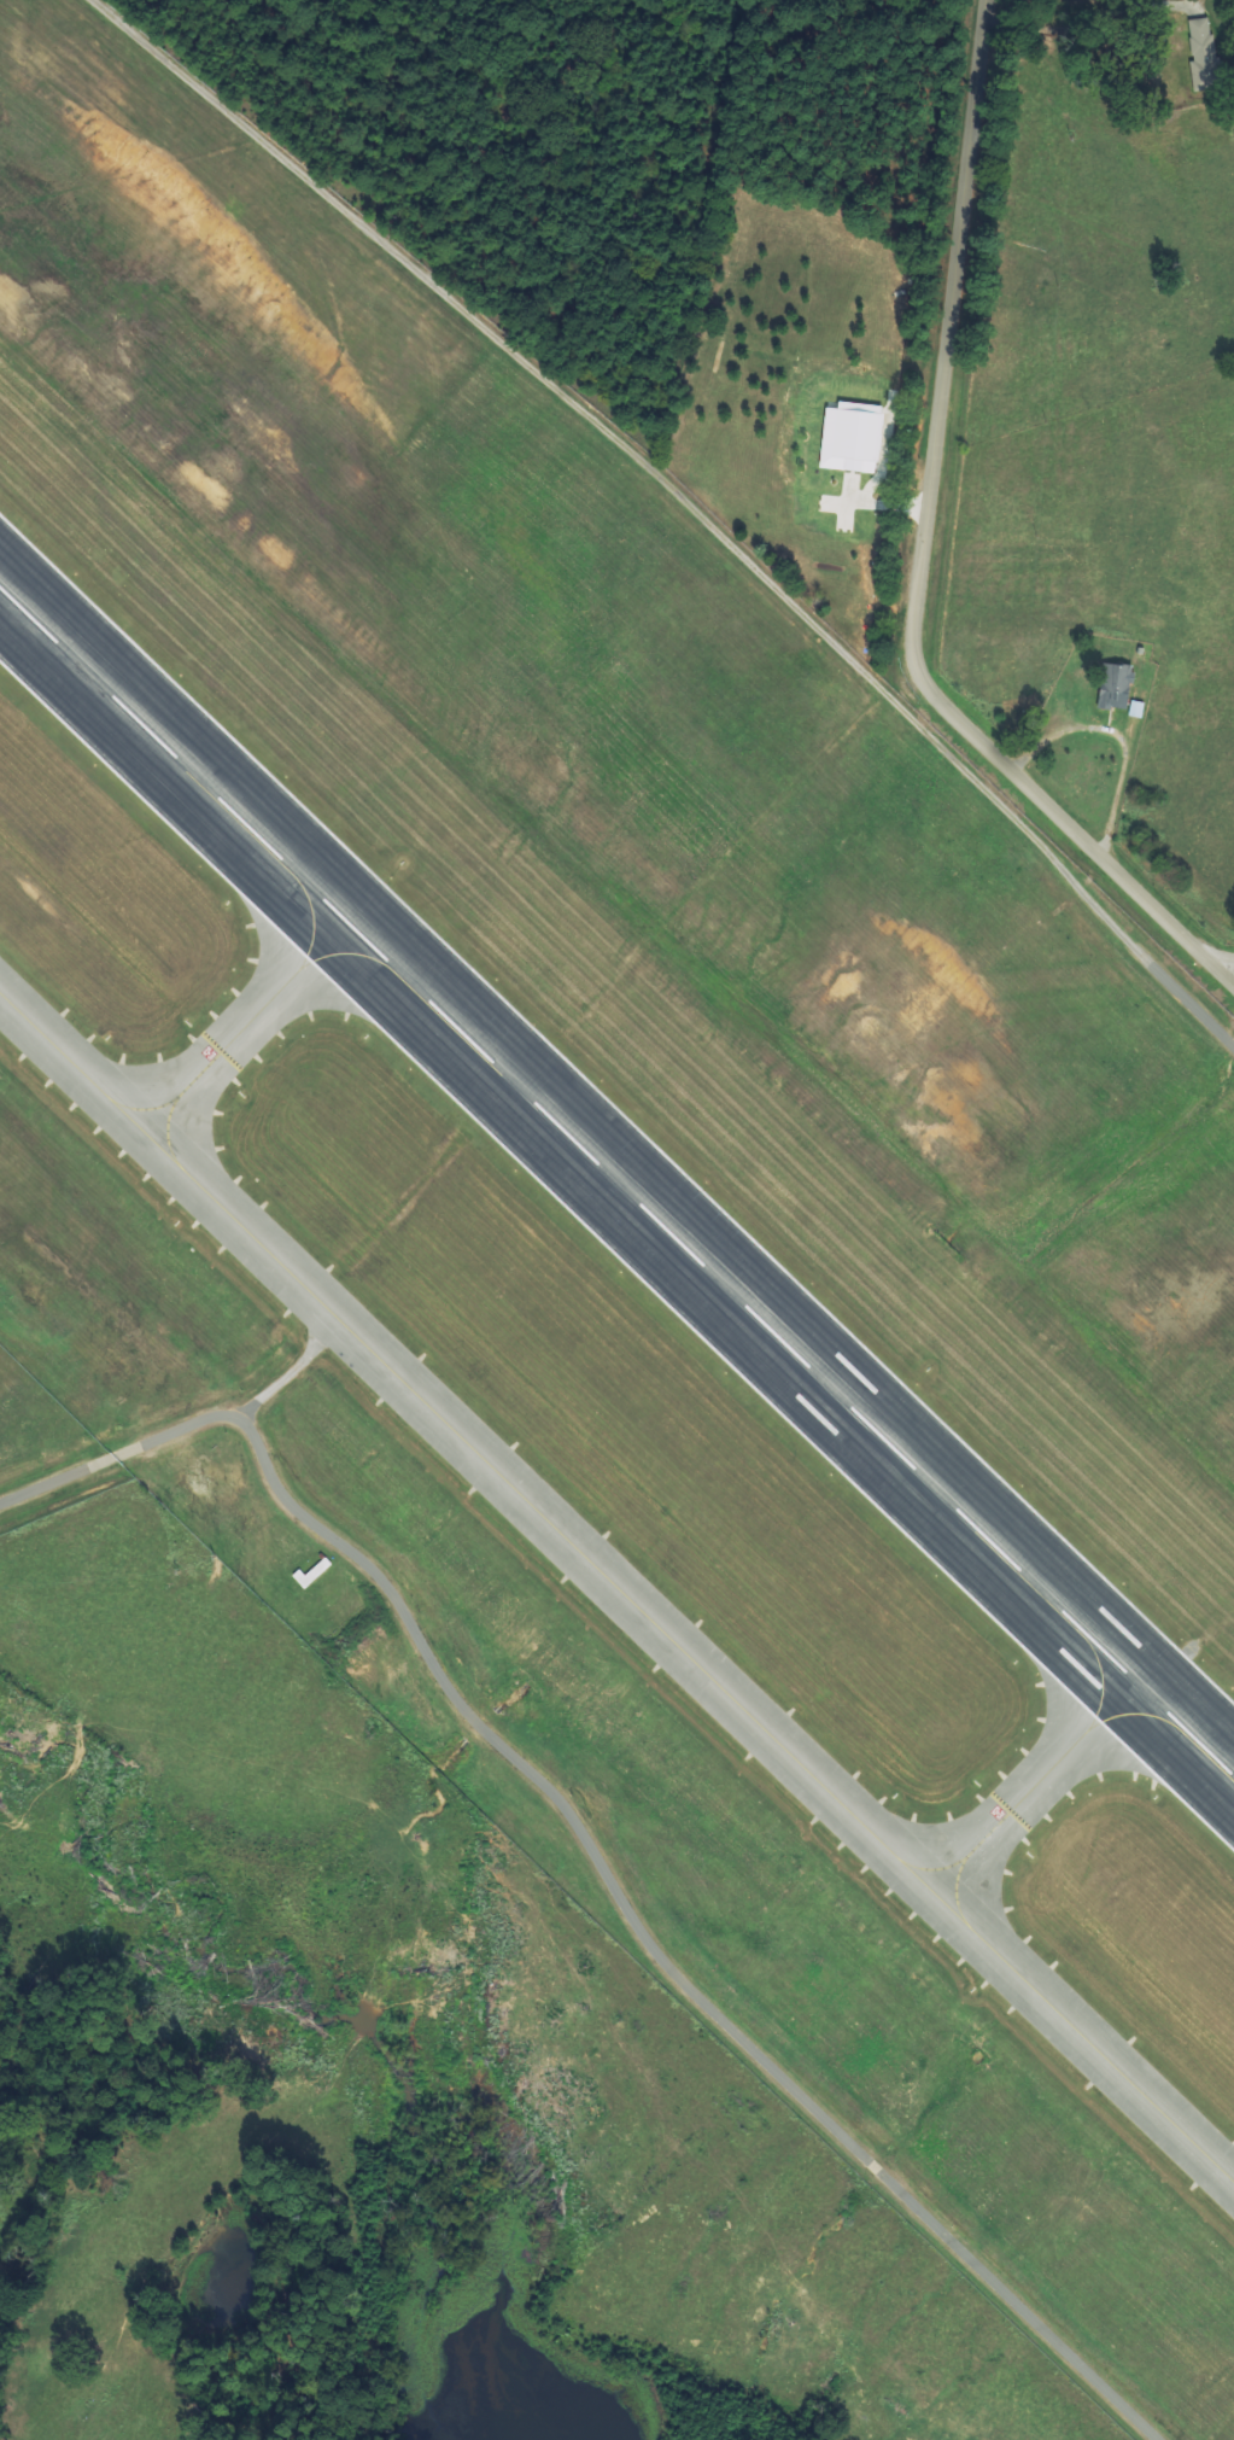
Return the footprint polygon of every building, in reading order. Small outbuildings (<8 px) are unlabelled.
[(1207,91),(1206,80),(1218,78),(1211,18),(1187,21),(1195,92),(1207,91)] [(877,474),(883,407),(838,403),(837,409),(825,409),(820,469),(877,474)] [(1099,707),(1127,711),(1133,665),(1105,661),(1099,707)]
